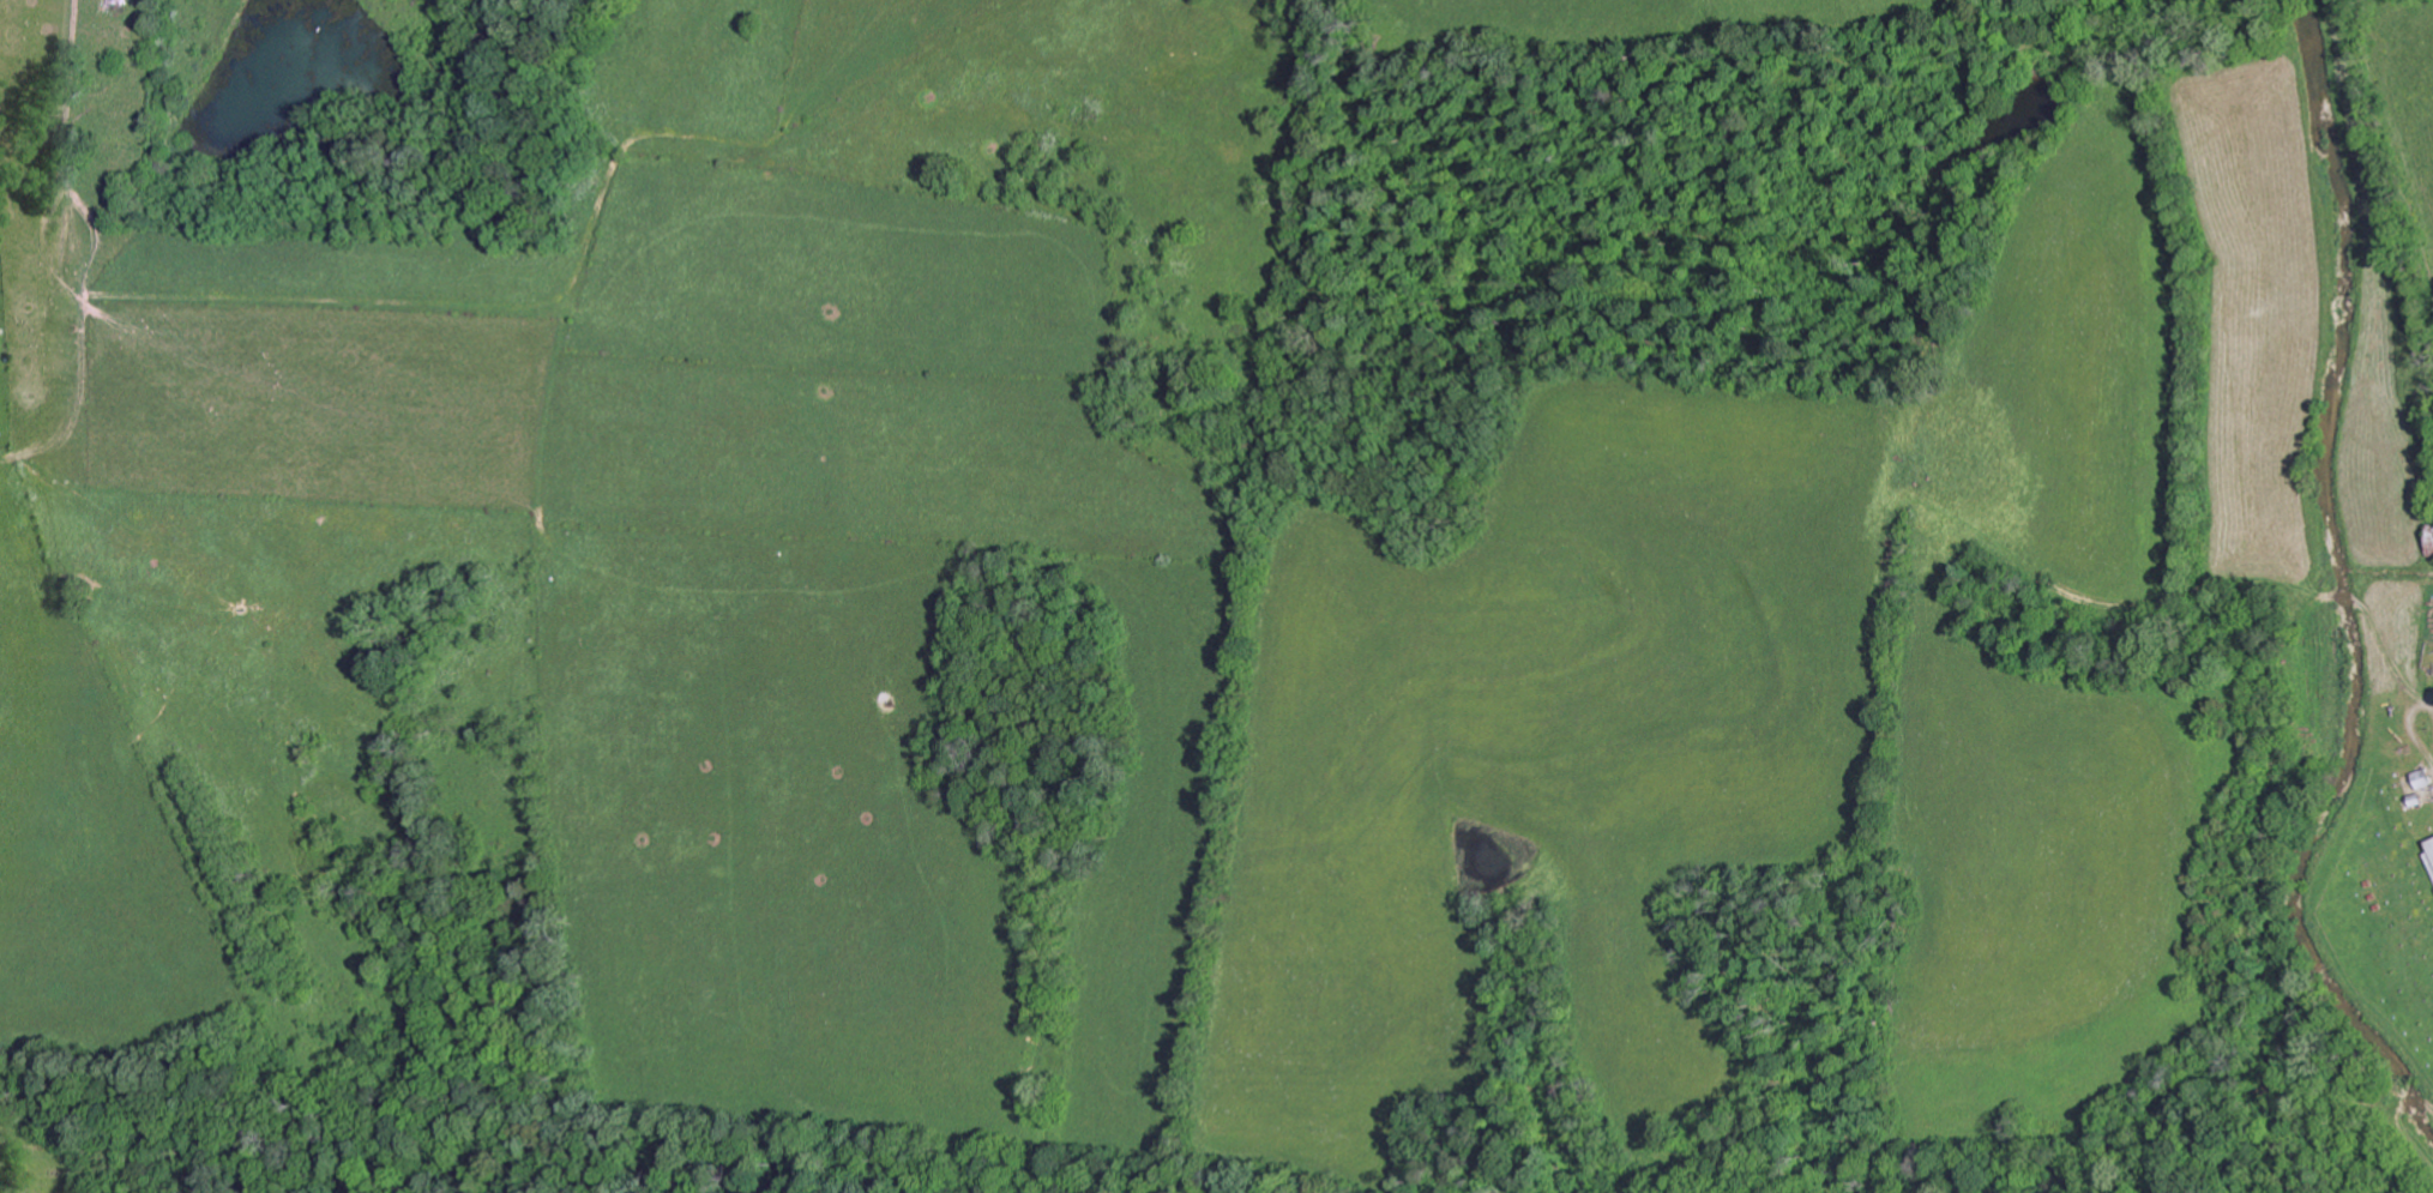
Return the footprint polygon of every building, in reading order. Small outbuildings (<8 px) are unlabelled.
[(2431,767),(2414,772),(2419,789),(2432,785),(2432,775),(2431,767)]
